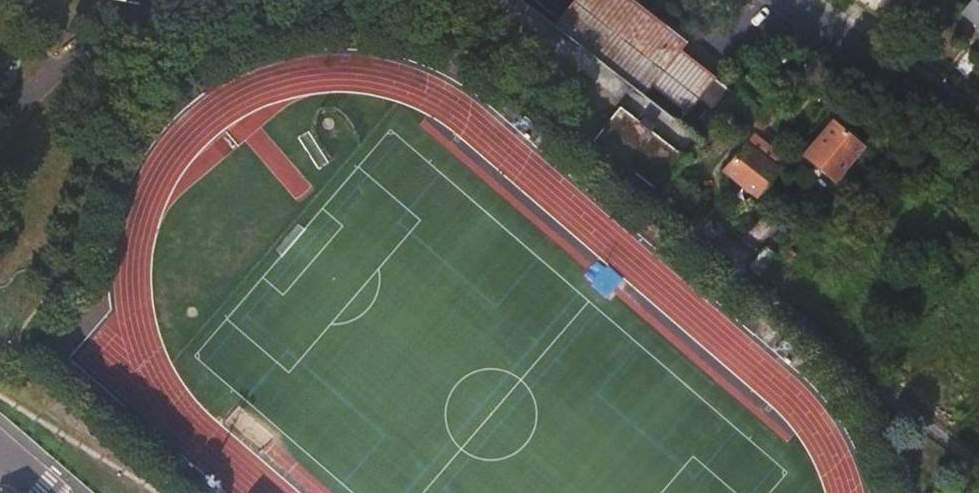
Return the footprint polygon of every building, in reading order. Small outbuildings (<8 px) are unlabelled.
[(678,67),(675,65),(670,61),(676,55),(606,0),(572,0),(570,2),(551,27),(642,96),(650,102),(678,67)] [(961,14),(978,28),(978,0),(973,0),(961,14)] [(970,78),(978,65),(978,53),(972,47),(956,66),(970,78)] [(703,87),(678,67),(650,102),(676,122),(703,87)] [(724,104),(703,87),(676,122),(696,139),(724,104)] [(775,112),(766,105),(746,130),(748,133),(756,128),(760,131),(775,112)] [(683,163),(619,112),(593,144),(657,195),(683,163)] [(861,148),(829,122),(801,157),(833,183),(861,148)] [(771,166),(744,145),(719,176),(727,182),(731,178),(755,197),(784,162),(778,158),(771,166)] [(887,171),(885,169),(881,165),(870,156),(852,180),(869,193),(887,171)] [(881,165),(885,169),(889,164),(885,160),(881,165)] [(787,167),(781,173),(786,177),(791,171),(787,167)] [(905,193),(891,181),(883,191),(898,202),(905,193)] [(776,255),(765,247),(749,267),(760,275),(776,255)]
